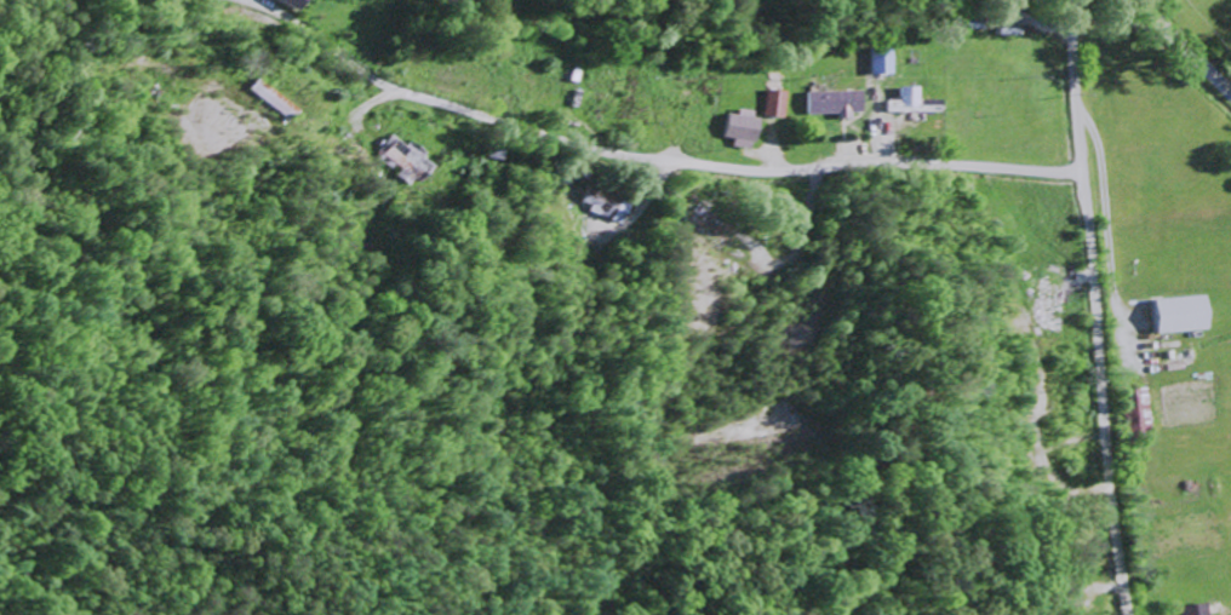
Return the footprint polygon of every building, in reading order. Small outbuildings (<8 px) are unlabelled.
[(299,11),(305,0),(278,0),(299,11)] [(874,52),(875,75),(896,74),(895,51),(874,52)] [(903,87),(903,99),(890,99),(891,113),(945,112),(945,99),(922,100),(922,86),(903,87)] [(790,91),(770,90),(769,117),(789,117),(790,91)] [(866,115),(865,90),(812,92),(813,114),(842,114),(842,116),(866,115)] [(744,115),(732,113),(730,137),(740,138),(739,147),(760,149),(764,114),(744,111),(744,115)] [(442,165),(430,158),(433,153),(415,142),(413,145),(396,135),(385,154),(410,169),(407,174),(429,187),(442,165)] [(587,210),(629,223),(636,202),(593,189),(587,210)] [(1213,331),(1212,297),(1161,298),(1162,333),(1213,331)] [(1155,433),(1153,391),(1132,392),(1133,434),(1155,433)] [(1215,603),(1188,606),(1189,614),(1217,614),(1215,603)]
